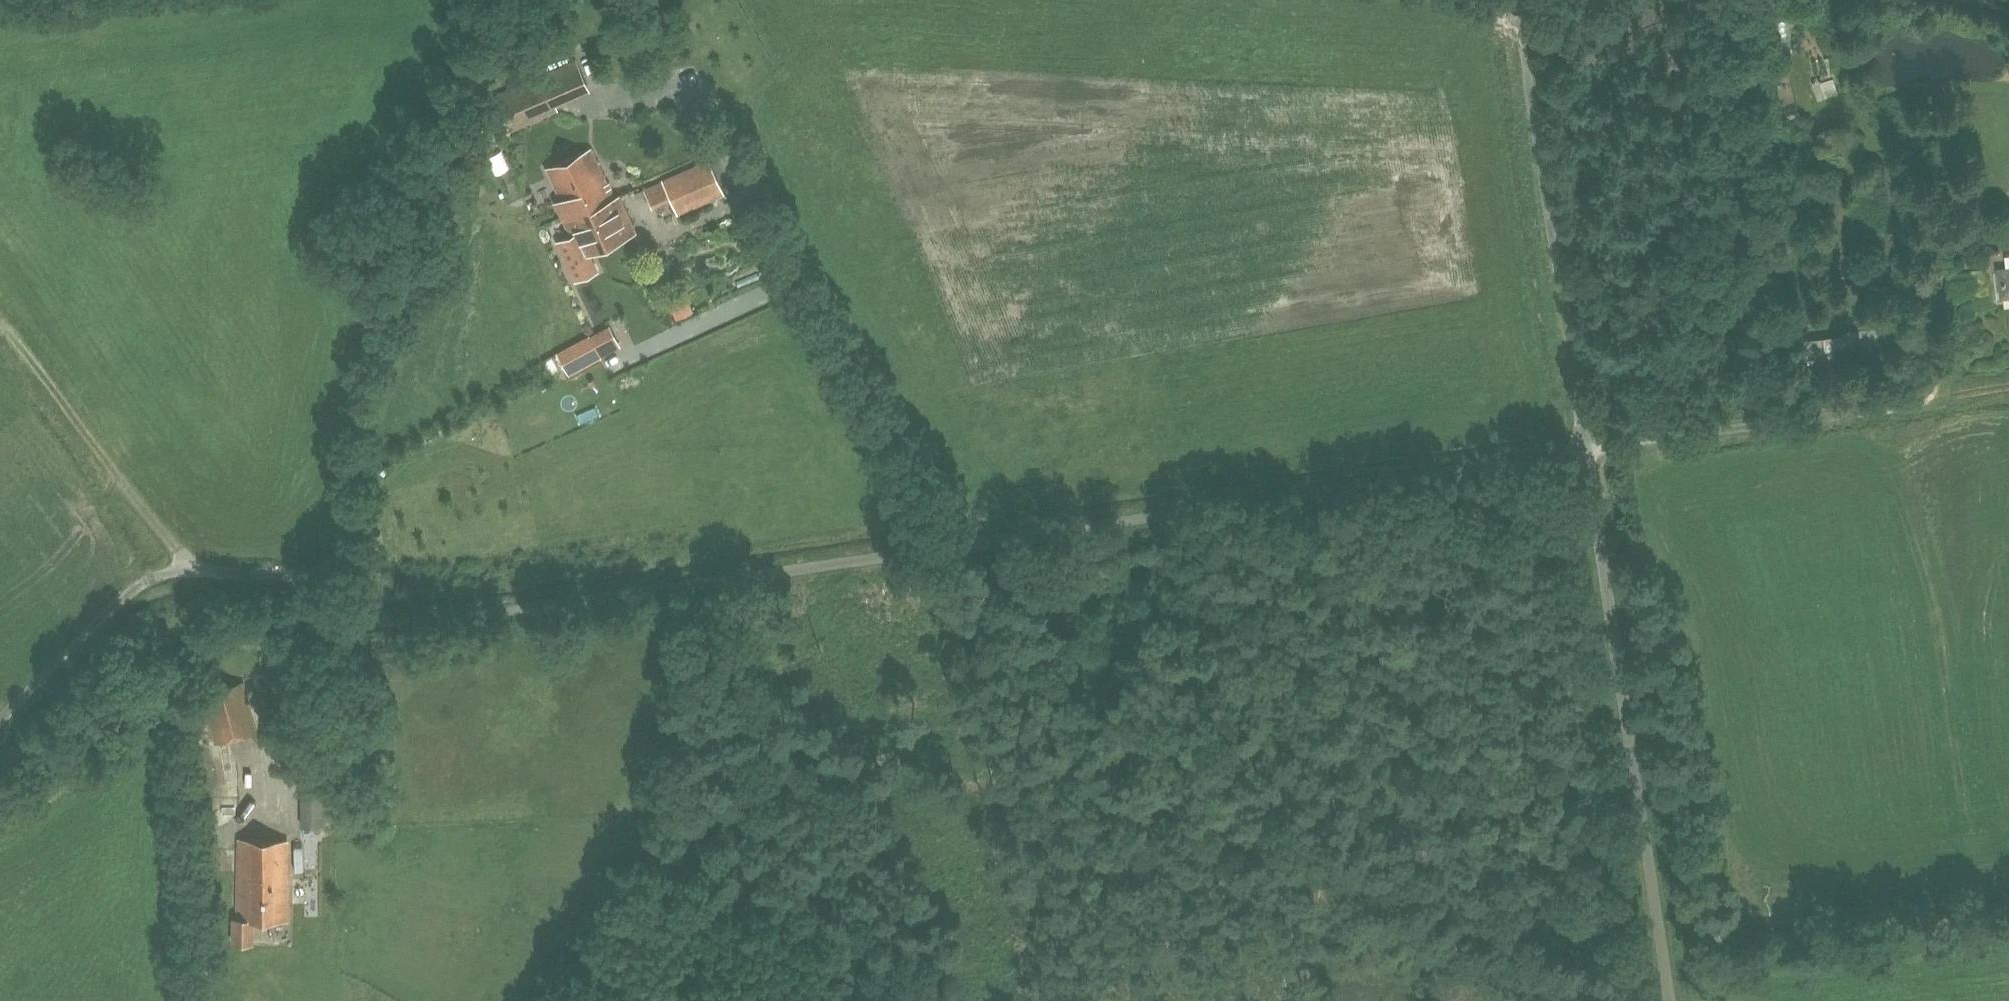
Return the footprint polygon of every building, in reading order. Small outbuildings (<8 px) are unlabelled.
[(576,60),(542,75),(556,107),(590,91),(576,60)] [(542,75),(495,95),(510,131),(558,111),(556,107),(542,75)] [(561,199),(556,202),(563,216),(578,209),(580,214),(615,198),(615,197),(591,148),(547,169),(561,199)] [(672,201),(677,213),(724,193),(710,160),(663,180),(663,181),(672,201)] [(672,201),(663,181),(645,189),(653,209),(672,201)] [(617,196),(615,197),(615,198),(580,214),(578,209),(563,216),(572,236),(557,244),(575,281),(597,271),(590,256),(583,259),(582,256),(633,231),(617,196)] [(684,291),(667,299),(673,311),(689,303),(684,291)] [(1897,352),(1895,328),(1846,331),(1848,356),(1897,352)] [(587,337),(563,350),(574,370),(598,357),(587,337)] [(244,683),(203,694),(215,740),(256,730),(244,683)] [(327,748),(303,748),(303,825),(327,825),(327,748)] [(311,826),(312,838),(333,837),(333,826),(311,826)] [(252,919),(287,919),(288,840),(239,839),(238,918),(234,918),(233,942),(252,943),(252,919)]
